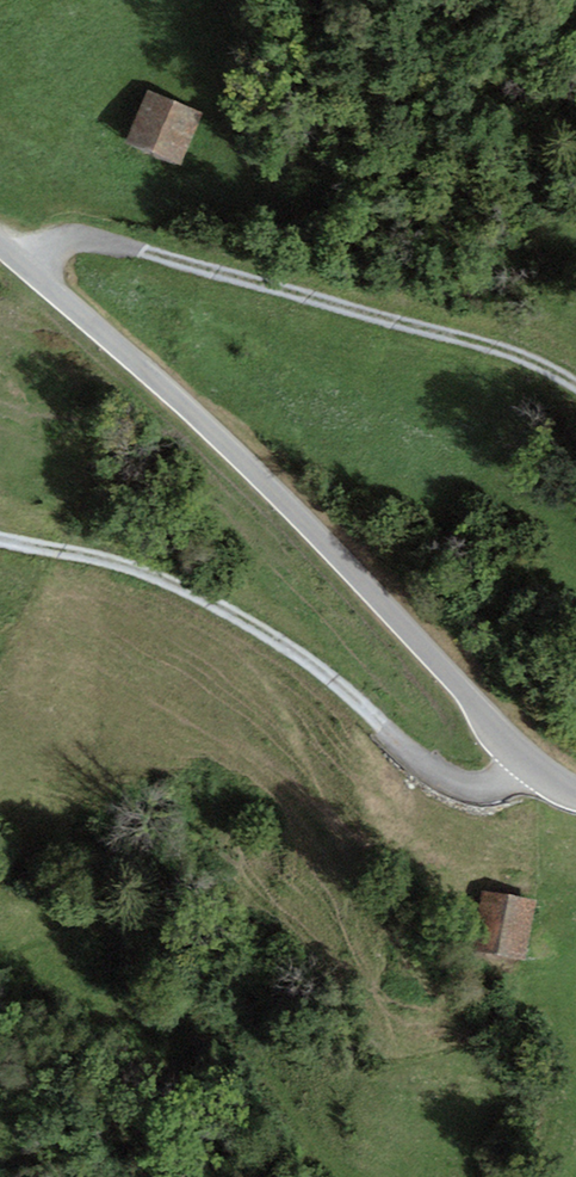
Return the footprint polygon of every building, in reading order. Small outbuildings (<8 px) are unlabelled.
[(197,127),(141,101),(117,154),(172,180),(197,127)] [(535,903),(480,896),(473,953),(528,960),(535,903)]
